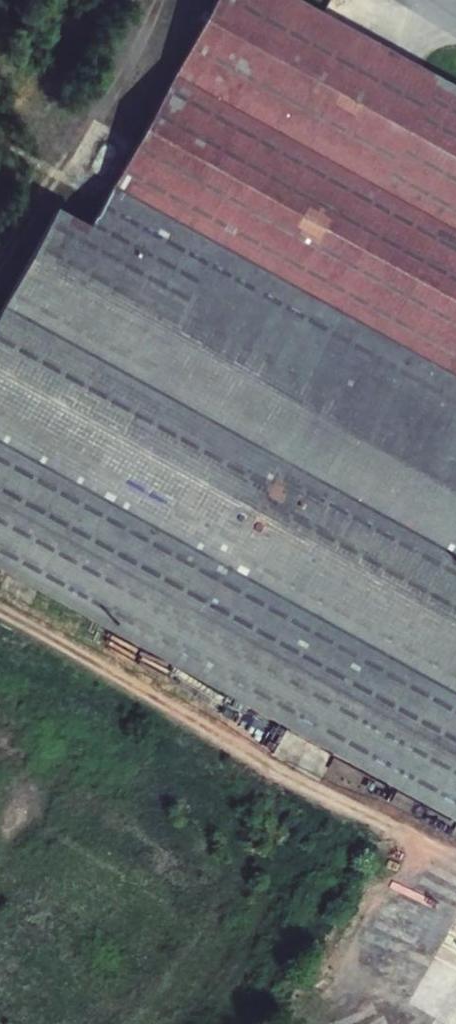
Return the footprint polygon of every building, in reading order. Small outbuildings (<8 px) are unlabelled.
[(301,0),(215,0),(90,225),(56,207),(0,309),(0,569),(455,822),(455,86),(301,0)]
